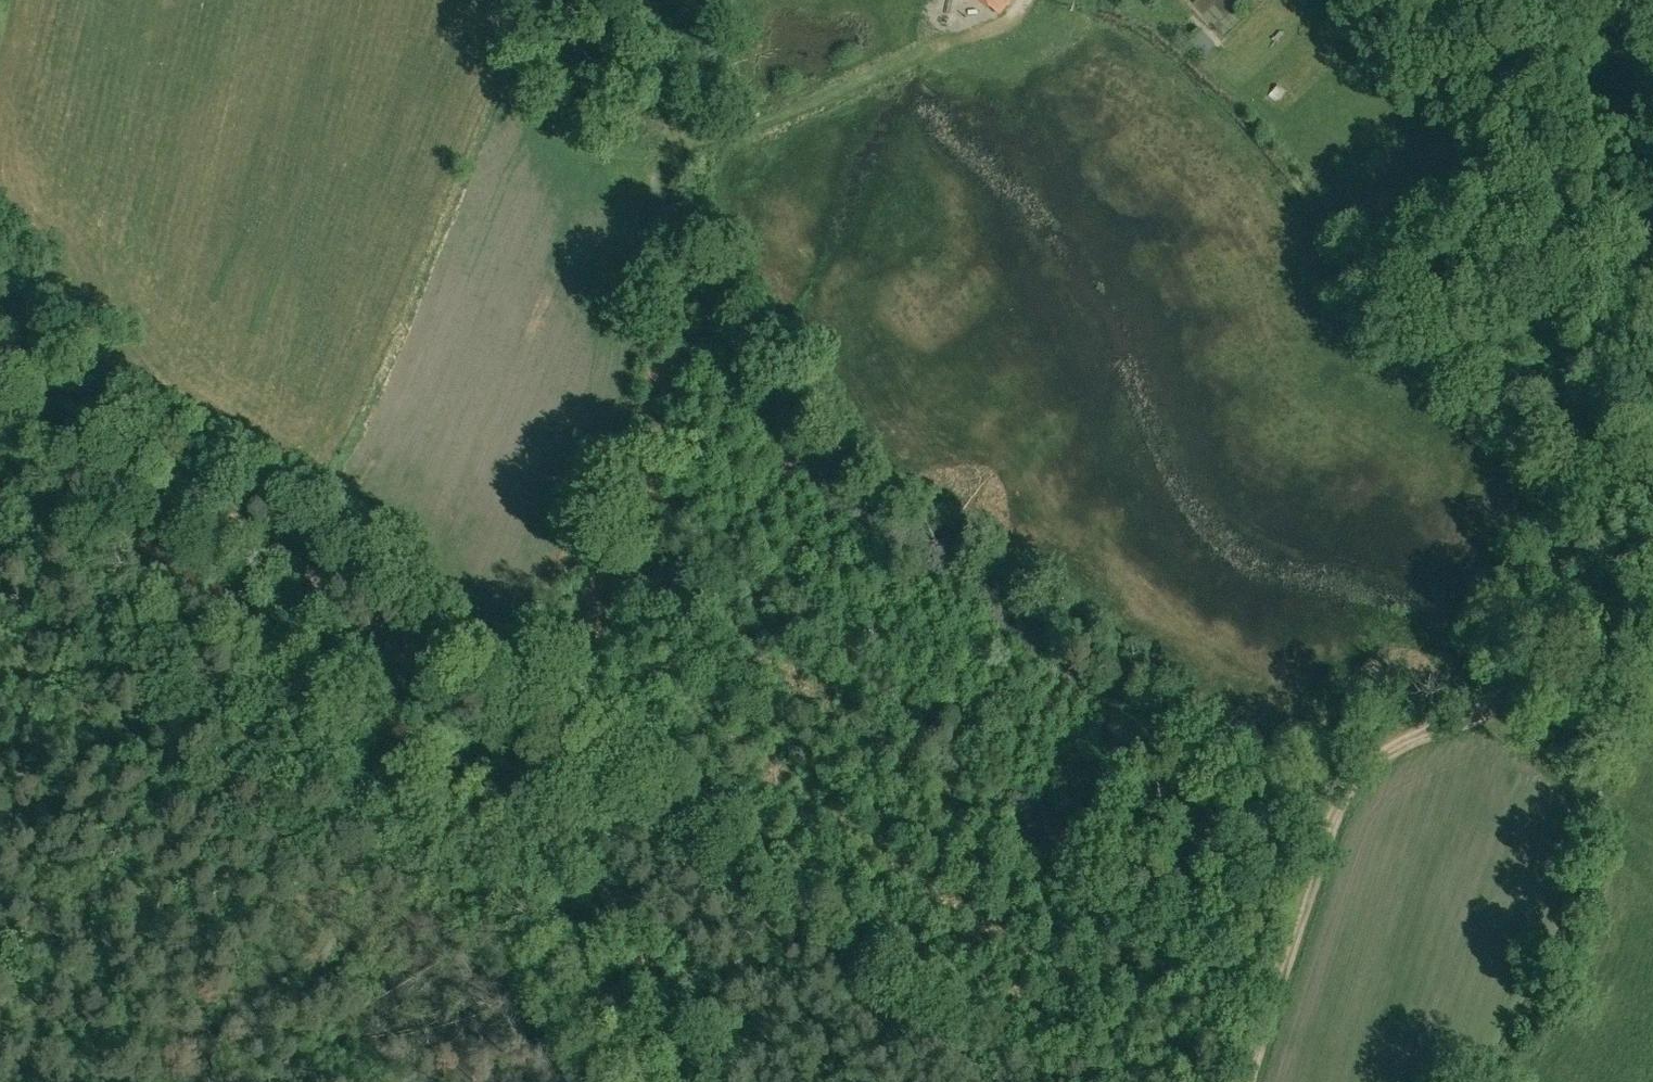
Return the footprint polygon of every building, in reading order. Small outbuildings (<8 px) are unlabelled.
[(1001,12),(1008,0),(982,0),(1001,12)]
